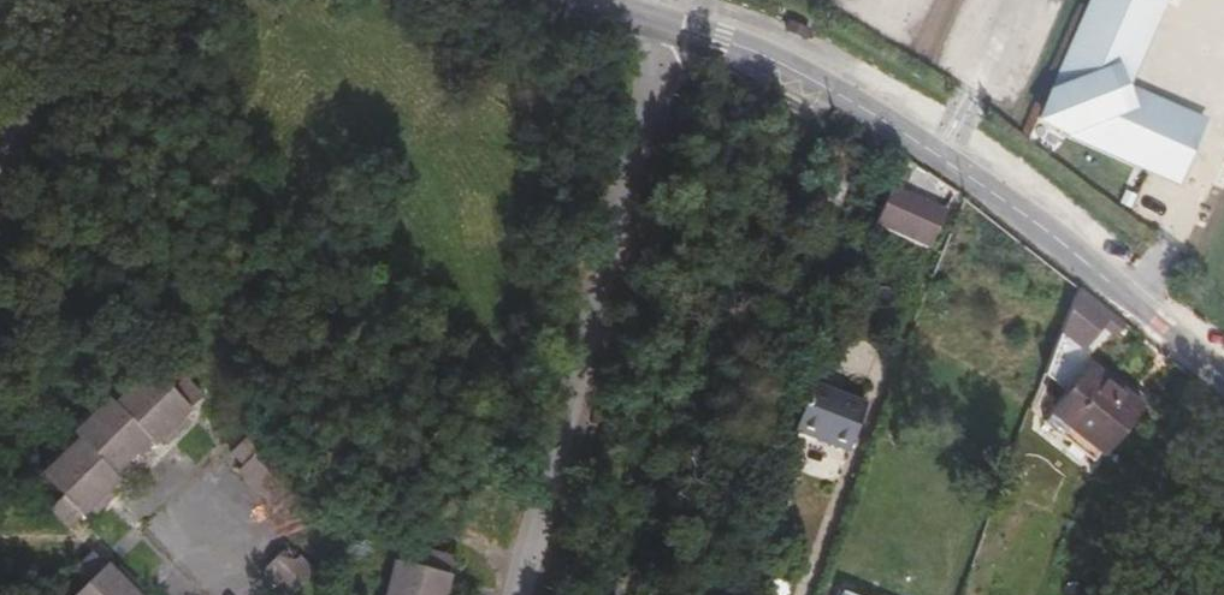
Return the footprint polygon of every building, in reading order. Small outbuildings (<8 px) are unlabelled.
[(1195,151),(1184,146),(1190,132),(1131,105),(1125,106),(1116,86),(1111,73),(1116,70),(1143,10),(1129,4),(1131,0),(1093,0),(1043,119),(1182,180),(1195,151)] [(1129,4),(1143,10),(1116,70),(1111,73),(1116,86),(1125,106),(1131,105),(1190,132),(1184,146),(1195,151),(1202,137),(1210,118),(1133,83),(1166,8),(1170,0),(1131,0),(1129,4)] [(818,199),(840,207),(861,151),(840,143),(818,199)] [(946,210),(892,189),(873,239),(928,259),(946,210)] [(1111,313),(1078,286),(1063,326),(1073,334),(1086,344),(1103,324),(1111,313)] [(1112,314),(1111,313),(1103,324),(1114,333),(1123,322),(1112,314)] [(154,361),(39,471),(63,496),(50,508),(69,528),(197,405),(154,361)] [(1104,452),(1142,404),(1092,364),(1054,411),(1104,452)] [(871,405),(819,385),(801,431),(853,451),(871,405)] [(264,571),(288,594),(291,594),(315,570),(289,545),(264,571)] [(428,549),(424,567),(452,573),(456,555),(428,549)] [(452,575),(393,561),(384,594),(447,594),(452,575)] [(106,565),(75,594),(136,594),(106,565)]
